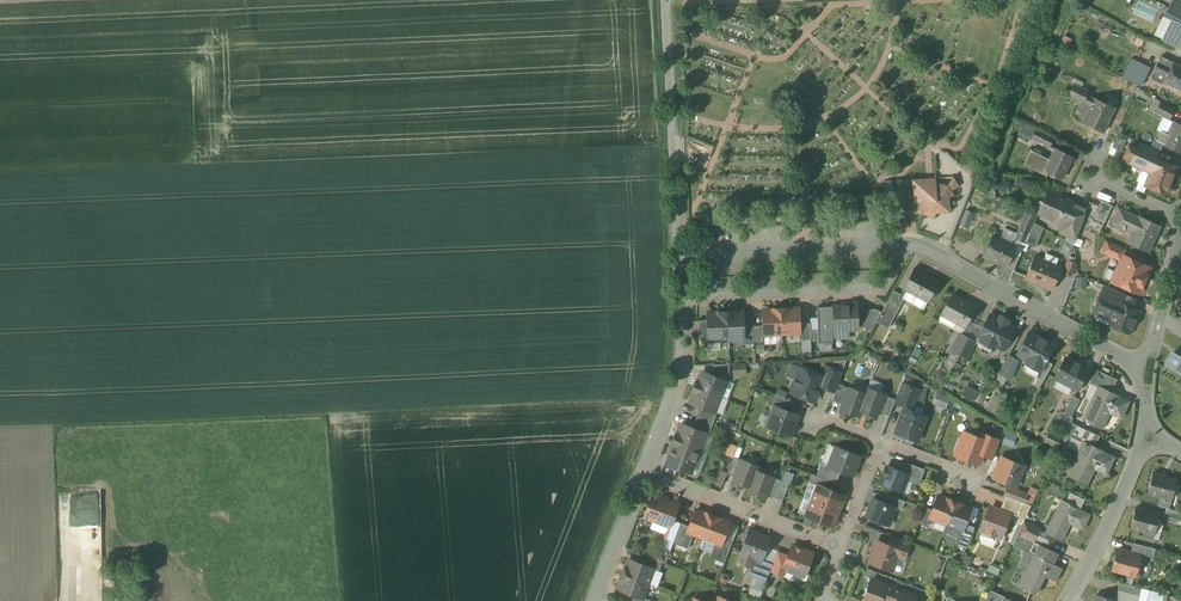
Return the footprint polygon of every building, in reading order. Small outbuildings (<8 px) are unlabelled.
[(1136,15),(1151,22),(1155,12),(1140,5),(1136,15)] [(1176,12),(1172,21),(1180,25),(1180,15),(1176,12)] [(1172,21),(1162,39),(1176,46),(1177,45),(1180,47),(1180,25),(1172,21)] [(1160,56),(1153,70),(1166,76),(1164,82),(1180,90),(1180,66),(1160,56)] [(1150,68),(1133,59),(1124,77),(1141,86),(1150,68)] [(1115,108),(1094,98),(1094,99),(1087,95),(1083,102),(1084,103),(1091,106),(1083,122),(1103,132),(1115,108)] [(1159,100),(1152,113),(1169,121),(1176,109),(1159,100)] [(1168,135),(1161,132),(1157,140),(1163,143),(1163,144),(1180,153),(1180,124),(1174,121),(1168,135)] [(1020,123),(1015,135),(1048,147),(1053,135),(1020,123)] [(1125,137),(1115,161),(1146,174),(1139,188),(1167,199),(1180,162),(1180,161),(1125,137)] [(1072,156),(1056,149),(1054,151),(1050,160),(1030,150),(1023,164),(1046,177),(1048,172),(1061,179),(1072,156)] [(937,170),(913,170),(913,195),(923,195),(923,209),(931,209),(952,208),(952,176),(937,176),(937,170)] [(1073,203),(1047,191),(1037,212),(1063,224),(1059,232),(1076,239),(1087,209),(1073,203)] [(1152,222),(1140,217),(1139,218),(1119,208),(1112,223),(1123,228),(1121,233),(1123,234),(1126,227),(1134,230),(1128,243),(1147,252),(1159,226),(1152,222)] [(968,228),(974,213),(964,210),(959,225),(968,228)] [(992,236),(983,256),(989,259),(993,261),(993,260),(1007,266),(1016,247),(992,236)] [(1116,260),(1118,255),(1120,256),(1123,248),(1103,239),(1098,252),(1116,260)] [(1061,268),(1034,256),(1026,276),(1035,280),(1034,282),(1052,289),(1061,268)] [(1150,268),(1123,256),(1111,281),(1139,293),(1150,268)] [(1072,276),(1074,259),(1065,258),(1063,275),(1072,276)] [(939,282),(914,268),(903,288),(928,302),(939,282)] [(1084,289),(1085,277),(1075,277),(1074,288),(1084,289)] [(1139,311),(1120,303),(1124,294),(1104,285),(1094,310),(1112,318),(1109,325),(1111,325),(1112,328),(1116,330),(1118,328),(1129,333),(1134,321),(1133,321),(1137,311),(1138,312),(1139,311)] [(904,297),(892,290),(875,321),(887,328),(904,297)] [(976,307),(957,297),(952,294),(941,314),(965,327),(976,307)] [(857,305),(833,306),(834,330),(858,329),(857,305)] [(833,306),(817,307),(819,343),(833,342),(832,330),(834,330),(833,306)] [(799,309),(785,309),(785,308),(781,309),(782,334),(792,333),(794,331),(800,331),(799,309)] [(776,310),(763,310),(764,332),(769,332),(772,334),(782,334),(781,309),(776,309),(776,310)] [(722,312),(708,313),(709,340),(728,339),(727,311),(722,311),(722,312)] [(731,311),(727,311),(728,339),(744,338),(743,311),(732,312),(731,311)] [(1015,328),(990,315),(990,314),(978,336),(1003,350),(1015,328)] [(1053,345),(1038,337),(1030,332),(1029,332),(1017,355),(1026,360),(1025,363),(1038,370),(1040,367),(1042,368),(1047,358),(1046,358),(1053,345)] [(971,341),(957,334),(942,363),(956,370),(971,341)] [(1177,354),(1171,349),(1162,363),(1180,375),(1180,348),(1177,354)] [(1009,356),(1001,377),(1009,380),(1017,359),(1009,356)] [(1088,370),(1065,357),(1054,378),(1077,390),(1088,370)] [(730,364),(730,376),(745,375),(744,363),(730,364)] [(823,373),(796,363),(783,396),(815,409),(821,393),(834,398),(845,372),(825,365),(823,373)] [(713,372),(712,375),(724,380),(727,373),(729,373),(729,364),(713,365),(713,372)] [(695,387),(720,396),(726,380),(724,380),(712,375),(705,372),(702,374),(698,382),(697,381),(695,387)] [(891,405),(900,408),(891,436),(917,445),(928,414),(913,408),(920,387),(901,380),(891,405)] [(1130,402),(1094,383),(1076,420),(1101,432),(1111,416),(1120,421),(1130,402)] [(835,409),(854,416),(862,392),(841,384),(833,401),(838,403),(835,409)] [(964,385),(959,395),(971,401),(976,391),(964,385)] [(714,411),(720,396),(695,387),(693,392),(694,392),(691,401),(693,404),(700,407),(714,412),(714,411)] [(885,395),(865,387),(857,411),(875,419),(878,413),(886,416),(891,400),(884,397),(885,395)] [(936,392),(931,403),(944,408),(948,397),(936,392)] [(1069,394),(1053,425),(1064,430),(1080,400),(1069,394)] [(799,414),(772,403),(761,427),(789,437),(799,414)] [(700,407),(697,417),(713,423),(717,413),(714,411),(714,412),(700,407)] [(713,423),(697,417),(693,427),(709,434),(713,423)] [(708,434),(678,424),(671,443),(700,454),(708,434)] [(1050,429),(1041,440),(1052,449),(1060,438),(1050,429)] [(1000,443),(1010,447),(1014,435),(1004,431),(1000,443)] [(980,439),(961,432),(952,457),(976,466),(979,457),(990,460),(997,440),(982,434),(980,439)] [(1069,437),(1065,446),(1075,451),(1079,442),(1069,437)] [(1116,456),(1080,440),(1063,478),(1085,488),(1093,472),(1106,478),(1116,456)] [(700,454),(671,443),(662,465),(693,477),(700,454)] [(730,457),(733,445),(727,443),(724,455),(730,457)] [(861,457),(831,445),(820,473),(851,484),(861,457)] [(1026,466),(997,454),(988,479),(1005,486),(1000,496),(1024,505),(1028,494),(1018,490),(1026,466)] [(756,466),(737,459),(728,483),(745,491),(746,490),(753,471),(756,466)] [(882,465),(875,486),(901,495),(907,481),(917,486),(923,470),(902,463),(899,471),(882,465)] [(720,485),(724,472),(717,469),(712,482),(720,485)] [(1179,477),(1150,470),(1143,495),(1173,504),(1179,477)] [(753,471),(744,494),(763,502),(766,495),(772,497),(778,483),(771,480),(772,478),(753,471)] [(840,513),(846,497),(813,485),(807,501),(840,513)] [(681,501),(651,490),(639,521),(664,530),(658,548),(669,552),(680,521),(674,519),(681,501)] [(899,501),(872,490),(859,520),(887,531),(899,501)] [(954,500),(936,493),(927,521),(944,528),(954,500)] [(1089,514),(1059,499),(1041,535),(1062,545),(1071,528),(1080,532),(1089,514)] [(944,528),(961,534),(971,506),(954,500),(944,528)] [(840,513),(807,501),(801,518),(834,530),(840,513)] [(691,505),(681,532),(699,540),(710,513),(691,505)] [(1012,515),(983,505),(974,532),(1001,542),(1012,515)] [(1160,512),(1134,506),(1127,530),(1154,537),(1160,512)] [(1180,520),(1180,512),(1164,509),(1163,517),(1180,520)] [(730,519),(711,513),(701,541),(720,548),(730,519)] [(73,517),(72,555),(97,556),(97,517),(73,517)] [(770,539),(746,530),(732,565),(748,571),(746,576),(764,583),(777,549),(768,545),(770,539)] [(909,550),(873,537),(863,564),(891,574),(896,561),(903,564),(909,550)] [(1058,555),(1034,543),(1013,586),(1034,597),(1044,578),(1054,584),(1062,569),(1053,565),(1058,555)] [(785,552),(779,549),(769,575),(780,579),(782,573),(801,581),(811,553),(787,544),(785,552)] [(1144,552),(1115,544),(1106,572),(1136,581),(1144,552)] [(655,567),(625,556),(618,574),(649,586),(655,567)] [(618,576),(613,592),(640,600),(643,600),(649,587),(618,576)] [(869,576),(859,600),(886,600),(893,585),(869,576)] [(887,600),(912,600),(915,593),(894,585),(887,600)]
